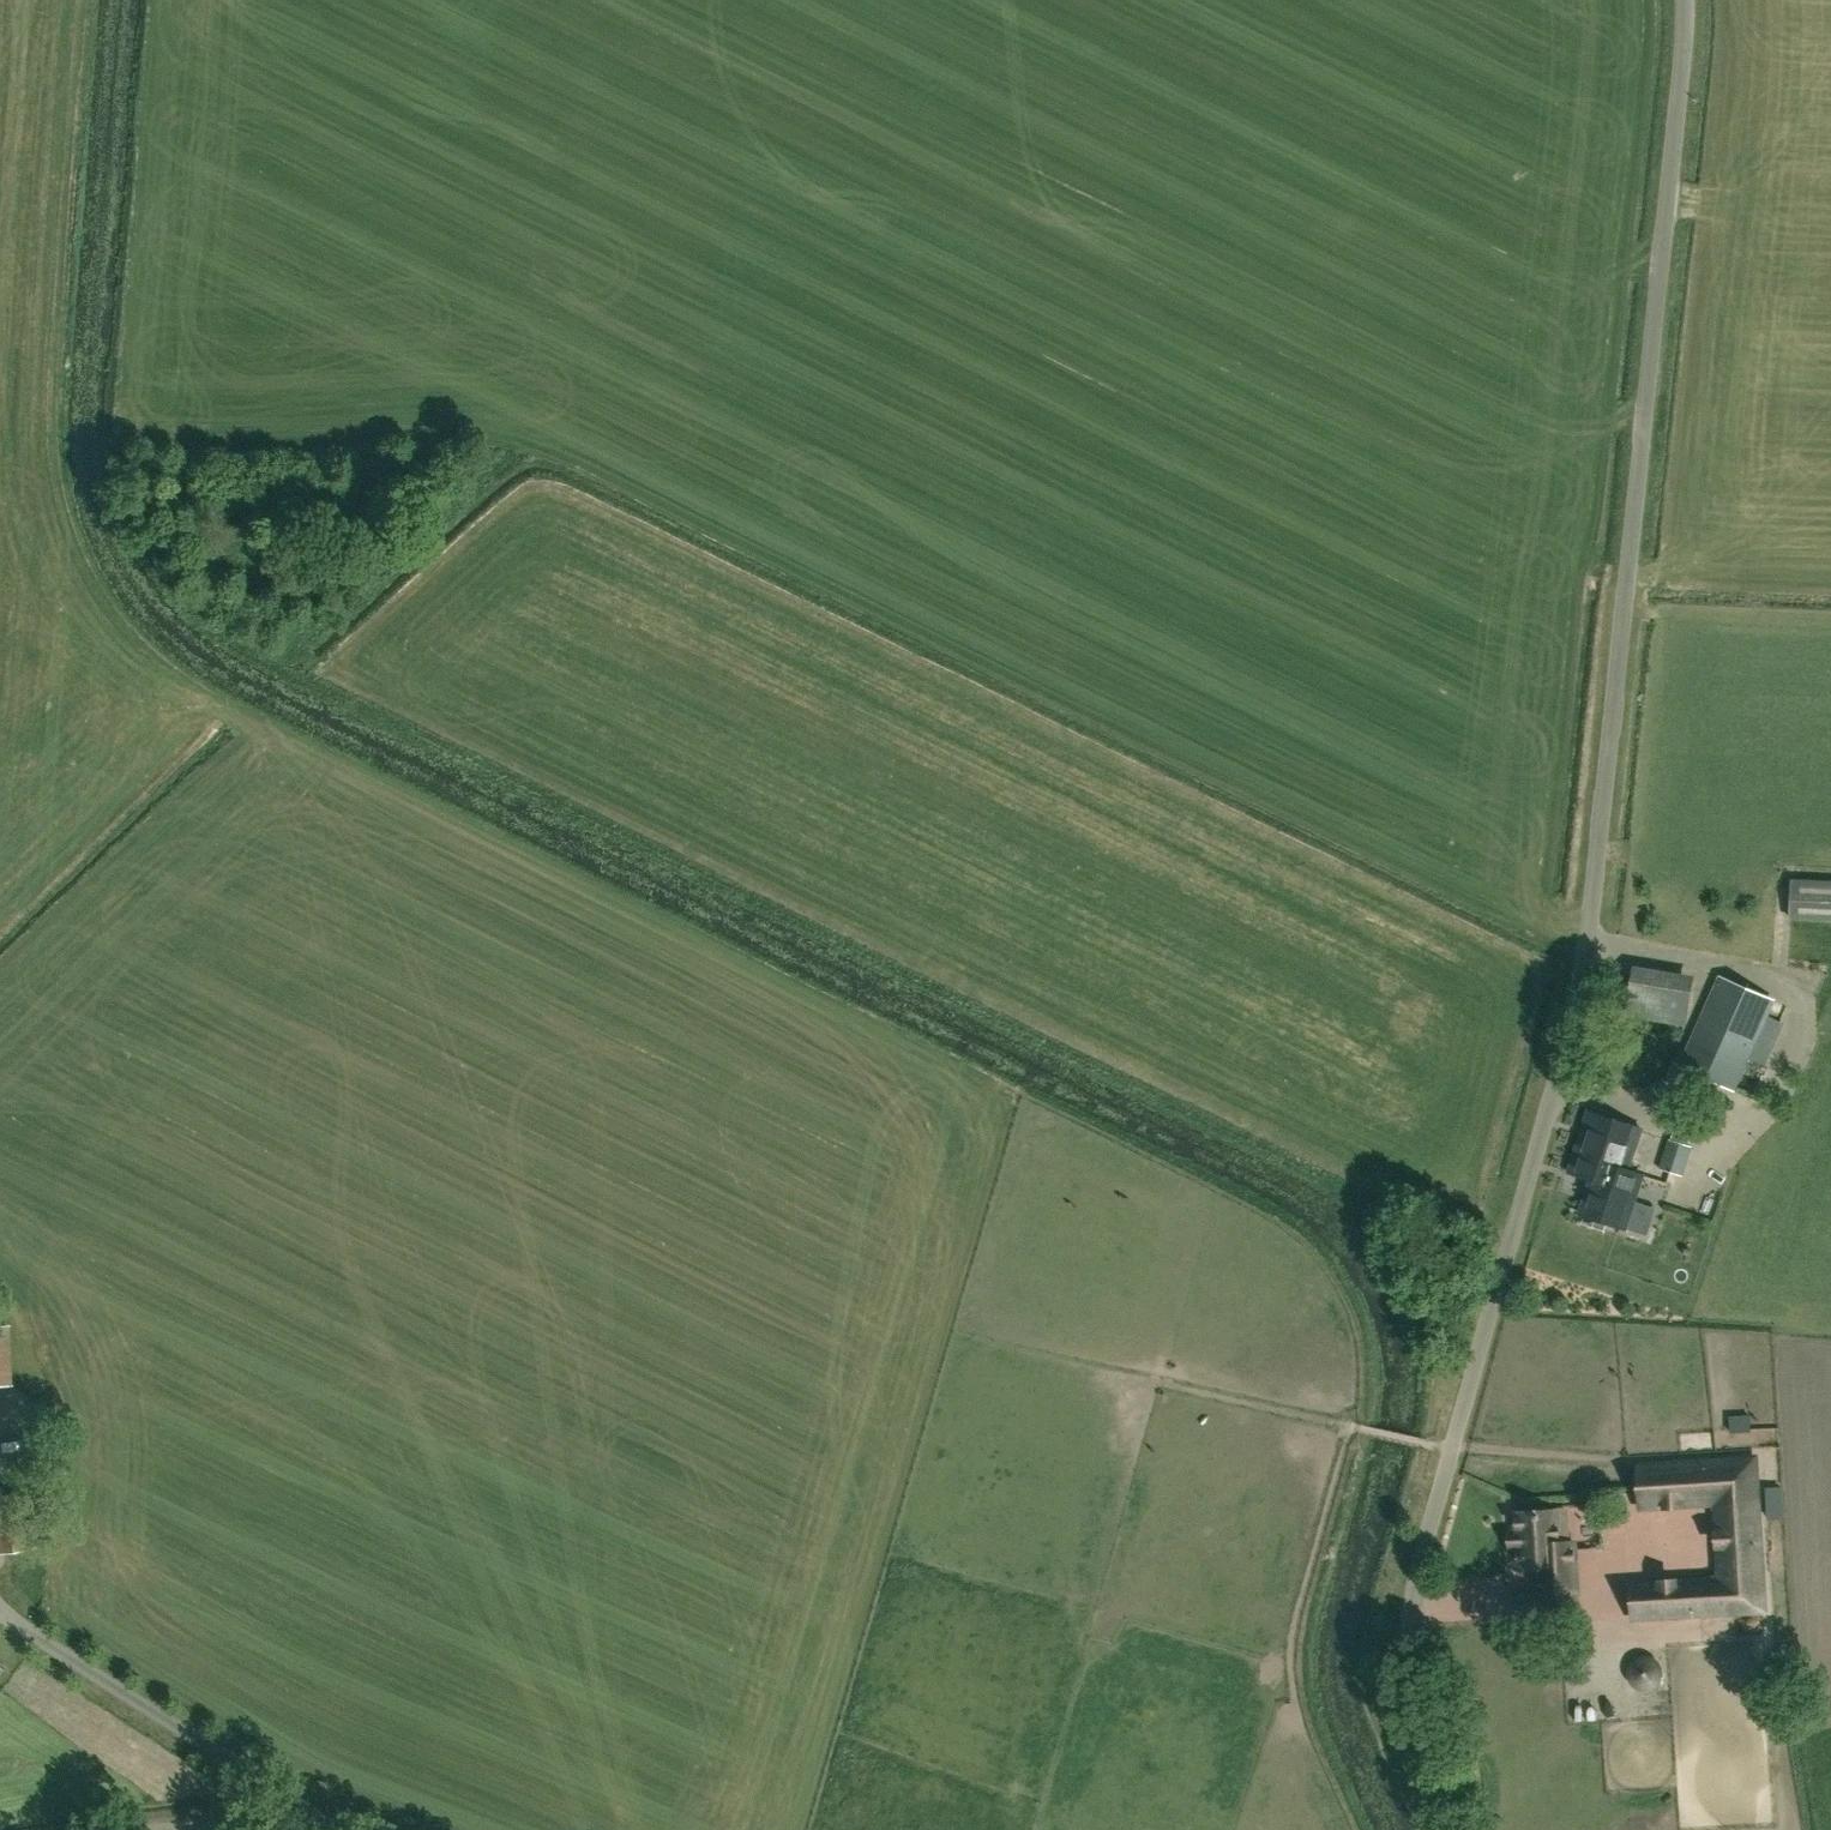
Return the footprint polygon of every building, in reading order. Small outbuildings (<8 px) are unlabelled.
[(1797,877),(1795,918),(1830,920),(1830,879),(1797,877)] [(1686,1023),(1693,983),(1634,973),(1627,1013),(1686,1023)] [(1720,975),(1681,1064),(1736,1088),(1775,999),(1720,975)] [(1778,1045),(1785,1020),(1771,1017),(1764,1041),(1778,1045)] [(1588,1111),(1574,1155),(1628,1172),(1629,1170),(1642,1128),(1588,1111)] [(1670,1139),(1661,1169),(1683,1176),(1692,1145),(1670,1139)] [(1629,1170),(1628,1172),(1574,1155),(1569,1173),(1591,1180),(1581,1214),(1626,1228),(1643,1175),(1629,1170)] [(1647,1177),(1629,1230),(1656,1239),(1673,1185),(1647,1177)] [(12,1386),(9,1326),(0,1326),(0,1387),(12,1386)] [(1629,1584),(1631,1618),(1763,1610),(1754,1459),(1638,1466),(1641,1506),(1727,1501),(1732,1578),(1629,1584)] [(1565,1511),(1565,1509),(1515,1512),(1516,1531),(1514,1531),(1515,1548),(1517,1548),(1518,1567),(1538,1566),(1540,1595),(1577,1593),(1574,1542),(1560,1542),(1558,1511),(1565,1511)]
